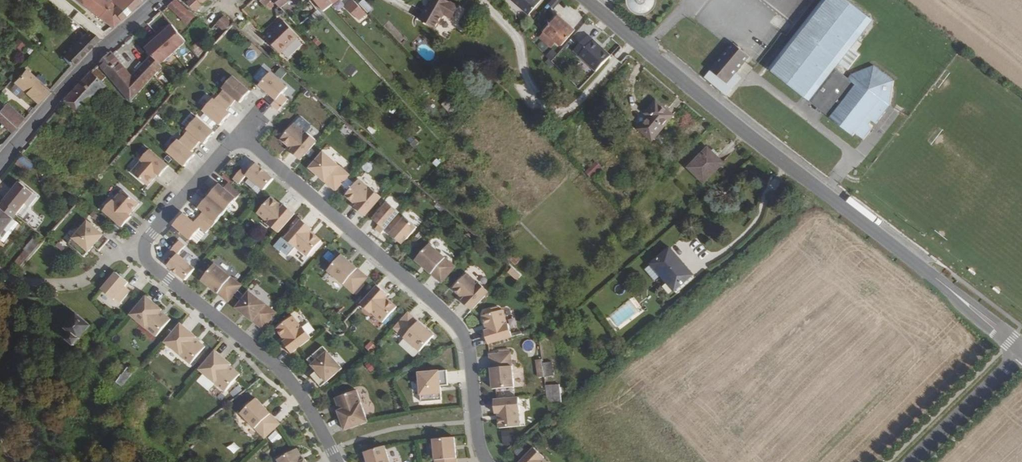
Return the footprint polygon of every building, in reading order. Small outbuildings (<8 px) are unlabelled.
[(107,0),(75,0),(110,28),(113,30),(119,22),(104,9),(110,2),(107,0)] [(131,9),(139,2),(137,0),(112,0),(110,2),(104,9),(119,22),(131,9)] [(188,26),(196,17),(177,0),(176,0),(167,8),(188,26)] [(190,0),(187,4),(194,12),(208,0),(190,0)] [(262,5),(257,0),(254,0),(247,7),(254,14),(262,5)] [(268,11),(276,4),(273,1),(274,0),(258,0),(268,11)] [(273,1),(276,4),(279,7),(281,8),(292,0),(274,0),(273,1)] [(325,11),(338,0),(316,0),(325,11)] [(347,7),(360,21),(367,14),(354,0),(347,7)] [(361,2),(368,13),(373,10),(367,0),(365,0),(361,2)] [(458,8),(445,0),(431,0),(419,19),(436,30),(444,16),(451,20),(458,8)] [(529,13),(541,0),(514,0),(529,13)] [(620,2),(620,7),(621,11),(624,15),(628,18),(633,19),(635,19),(638,18),(641,17),(643,15),(645,12),(646,10),(647,7),(647,4),(647,1),(646,0),(621,0),(620,2)] [(846,0),(821,0),(791,39),(768,69),(818,109),(853,136),(855,133),(863,140),(872,128),(868,125),(871,120),(876,124),(885,112),(880,108),(883,104),(890,105),(893,81),(874,65),(850,75),(855,79),(853,82),(847,78),(835,69),(872,21),(846,0)] [(317,8),(297,26),(302,32),(323,15),(317,8)] [(561,45),(575,30),(557,15),(544,30),(557,41),(561,45)] [(217,33),(221,34),(231,23),(224,17),(216,24),(221,29),(217,33)] [(281,53),(298,35),(283,20),(266,37),(281,53)] [(267,27),(261,21),(257,25),(263,31),(267,27)] [(146,49),(152,56),(160,64),(185,40),(170,24),(165,29),(163,32),(160,29),(150,39),(153,42),(151,44),(146,49)] [(552,48),(557,41),(544,30),(539,37),(552,48)] [(71,66),(98,39),(88,32),(62,59),(71,67),(71,66)] [(599,47),(600,46),(588,34),(573,49),(595,71),(610,55),(604,49),(601,49),(599,47)] [(27,45),(19,39),(14,46),(21,52),(27,45)] [(200,41),(191,47),(199,58),(208,52),(200,41)] [(734,44),(711,70),(726,83),(749,56),(734,44)] [(152,56),(132,76),(112,54),(111,53),(98,66),(130,102),(154,76),(155,78),(158,74),(157,73),(163,67),(160,64),(152,56)] [(79,117),(85,109),(91,115),(96,110),(90,104),(106,88),(100,83),(104,78),(95,69),(63,104),(79,117)] [(722,89),(726,83),(711,70),(706,76),(722,89)] [(37,105),(49,92),(38,83),(34,79),(24,71),(13,83),(14,84),(25,94),(37,105)] [(271,73),(260,85),(277,100),(272,105),(279,111),(289,99),(283,94),(288,88),(271,73)] [(36,76),(34,79),(38,83),(42,86),(44,83),(41,80),(43,78),(41,76),(39,78),(36,76)] [(163,77),(158,81),(166,88),(170,84),(163,77)] [(240,104),(250,92),(233,77),(218,94),(231,106),(236,100),(240,104)] [(25,94),(14,84),(11,88),(12,92),(20,100),(25,94)] [(227,111),(231,106),(218,94),(203,112),(220,126),(230,114),(227,111)] [(649,139),(670,115),(654,101),(643,113),(646,116),(636,128),(649,139)] [(7,105),(0,112),(0,113),(16,127),(24,119),(7,105)] [(12,132),(16,127),(0,113),(0,122),(12,132)] [(305,133),(306,132),(310,128),(310,126),(299,117),(294,124),(305,133)] [(205,145),(215,133),(198,118),(183,135),(196,147),(201,141),(205,145)] [(316,141),(306,132),(305,133),(294,124),(280,139),(292,149),(290,151),(300,160),(316,141)] [(119,127),(113,134),(126,146),(132,139),(119,127)] [(191,152),(196,147),(183,135),(168,152),(185,167),(195,155),(191,152)] [(721,163),(706,148),(688,168),(703,183),(721,163)] [(170,167),(150,150),(131,172),(149,187),(159,176),(161,178),(170,167)] [(348,175),(322,152),(308,168),(334,191),(348,175)] [(592,179),(602,169),(594,162),(585,172),(592,179)] [(265,191),(274,179),(257,164),(249,173),(243,169),(238,174),(235,179),(240,184),(244,179),(248,176),(265,191)] [(381,197),(371,188),(370,189),(359,179),(345,195),(356,205),(354,207),(365,216),(381,197)] [(19,183),(0,204),(0,211),(12,220),(16,215),(33,195),(19,183)] [(224,208),(238,191),(230,184),(225,189),(221,186),(211,197),(224,208)] [(130,215),(140,203),(125,190),(115,201),(113,200),(104,211),(122,227),(132,216),(130,215)] [(224,208),(211,197),(201,209),(205,212),(200,218),(209,225),(224,208)] [(283,209),(271,198),(258,213),(270,224),(269,225),(279,234),(295,216),(285,207),(283,209)] [(387,226),(398,214),(399,213),(387,203),(373,219),(379,224),(375,229),(381,234),(387,226)] [(12,220),(0,211),(0,234),(12,220)] [(32,211),(27,219),(38,227),(43,219),(32,211)] [(209,225),(200,218),(196,223),(185,214),(175,226),(194,242),(209,225)] [(404,219),(398,214),(387,226),(393,231),(390,234),(401,244),(416,227),(405,217),(404,219)] [(52,217),(38,233),(44,238),(58,223),(52,217)] [(312,230),(301,221),(286,239),(296,248),(298,246),(309,256),(322,241),(311,231),(312,230)] [(100,252),(110,240),(104,235),(88,222),(69,244),(85,257),(94,247),(100,252)] [(468,233),(461,236),(465,243),(471,241),(468,233)] [(170,264),(187,279),(197,267),(180,252),(187,244),(182,239),(173,250),(178,255),(170,264)] [(413,261),(439,284),(454,267),(428,245),(413,261)] [(692,276),(669,248),(648,265),(672,293),(692,276)] [(14,265),(18,269),(27,257),(23,254),(14,265)] [(329,271),(355,293),(369,277),(343,254),(329,271)] [(245,285),(217,264),(205,280),(232,301),(245,285)] [(520,276),(511,268),(507,272),(516,281),(520,276)] [(129,284),(117,274),(103,291),(114,301),(117,298),(122,303),(132,292),(126,288),(129,284)] [(470,312),(486,295),(476,285),(475,286),(464,276),(451,290),(462,301),(460,303),(470,312)] [(389,297),(379,287),(365,303),(363,305),(373,314),(375,312),(386,322),(399,307),(388,297),(389,297)] [(277,313),(250,292),(237,308),(264,330),(277,313)] [(164,310),(148,296),(132,315),(158,337),(173,320),(163,311),(164,310)] [(488,344),(511,338),(508,325),(506,325),(502,310),(483,316),(487,330),(485,331),(488,344)] [(394,328),(420,351),(435,335),(409,312),(394,328)] [(91,342),(85,337),(95,327),(81,317),(69,331),(77,338),(73,343),(100,364),(103,361),(96,353),(96,352),(88,346),(91,342)] [(303,329),(294,317),(278,329),(287,341),(285,343),(293,353),(312,337),(305,328),(303,329)] [(199,337),(183,324),(167,343),(193,364),(208,347),(197,339),(199,337)] [(371,353),(377,347),(373,342),(367,348),(371,353)] [(344,369),(325,347),(310,361),(319,371),(313,376),(323,387),(344,369)] [(233,366),(218,352),(202,370),(227,393),(242,376),(232,367),(233,366)] [(492,389),(514,387),(510,353),(489,355),(492,389)] [(377,369),(372,362),(367,365),(373,373),(377,369)] [(553,363),(542,364),(544,377),(554,376),(553,363)] [(133,374),(123,366),(113,378),(123,386),(133,374)] [(448,372),(420,374),(422,403),(443,401),(442,387),(449,386),(448,372)] [(558,385),(545,386),(547,404),(560,403),(558,385)] [(240,387),(231,393),(235,398),(244,391),(240,387)] [(190,391),(183,399),(191,407),(198,399),(190,391)] [(369,422),(370,422),(358,391),(337,399),(342,411),(340,412),(347,431),(350,430),(369,422)] [(518,411),(517,397),(491,400),(492,414),(495,413),(497,429),(519,426),(517,411),(518,411)] [(257,399),(242,414),(265,439),(281,425),(257,399)] [(512,431),(501,431),(502,445),(513,445),(512,431)] [(432,439),(434,461),(455,461),(453,437),(432,439)] [(235,439),(226,444),(230,453),(240,448),(235,439)] [(363,453),(366,461),(388,461),(384,447),(363,453)] [(306,459),(304,460),(297,448),(278,459),(280,461),(307,461),(306,459)] [(533,449),(521,461),(545,461),(542,459),(543,458),(533,449)]
